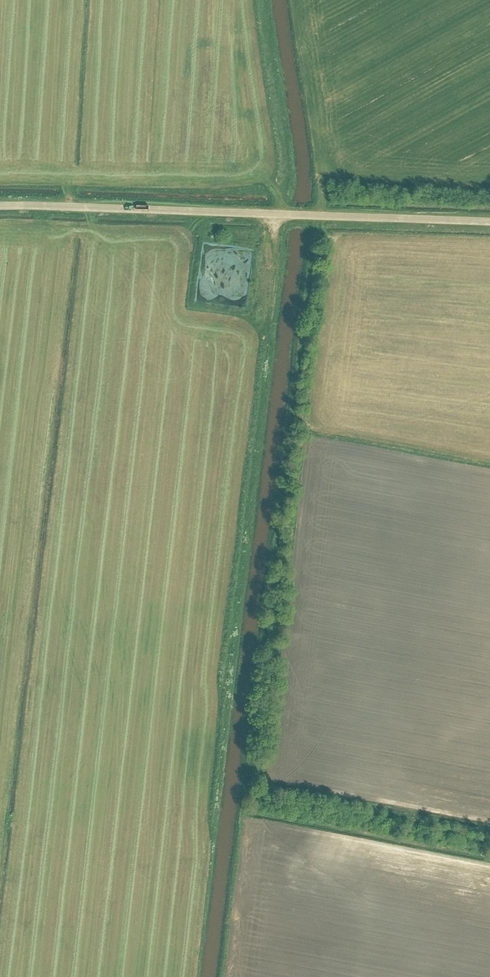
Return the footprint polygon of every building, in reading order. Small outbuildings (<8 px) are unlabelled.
[(193,297),(202,290),(196,282),(187,289),(193,297)]
